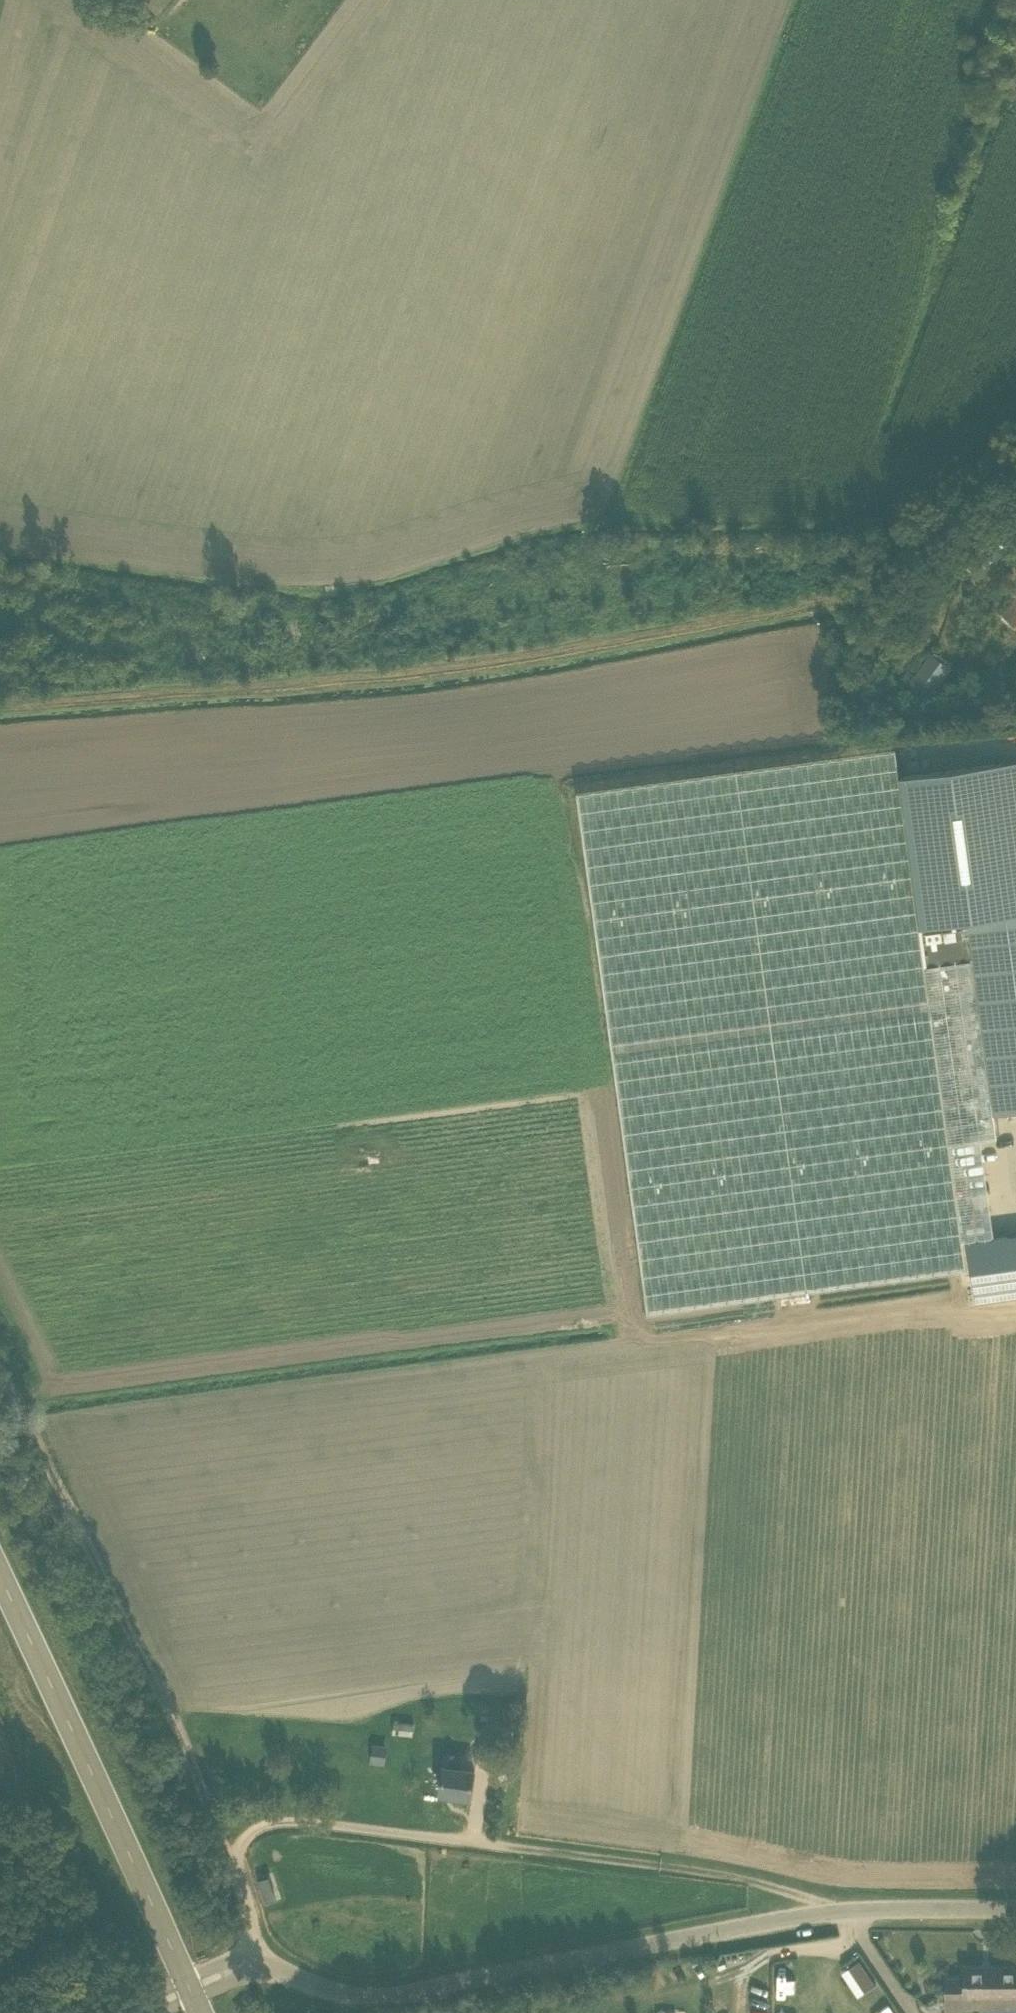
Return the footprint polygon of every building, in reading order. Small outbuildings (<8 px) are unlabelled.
[(1000,611),(1015,626),(1015,593),(1000,611)] [(1001,654),(990,649),(985,661),(996,666),(1001,654)] [(951,667),(932,652),(909,683),(919,690),(923,683),(933,691),(951,667)] [(967,1268),(949,1144),(998,1137),(996,1114),(1015,1111),(1015,760),(932,772),(928,745),(578,793),(583,833),(648,1312),(967,1268)] [(995,1237),(967,1241),(976,1302),(1015,1296),(1015,1234),(995,1237)] [(383,1765),(385,1744),(373,1743),(371,1763),(383,1765)] [(447,1753),(444,1766),(441,1793),(472,1798),(476,1770),(456,1768),(458,1755),(447,1753)] [(865,1991),(876,1984),(860,1960),(850,1968),(865,1991)] [(972,1997),(1015,1997),(1015,1968),(966,1968),(966,1977),(948,1977),(948,2007),(972,2007),(972,1997)] [(799,1974),(777,1975),(778,1996),(800,1995),(799,1974)] [(875,2012),(877,2012),(891,2004),(884,1994),(870,2004),(875,2012)]
